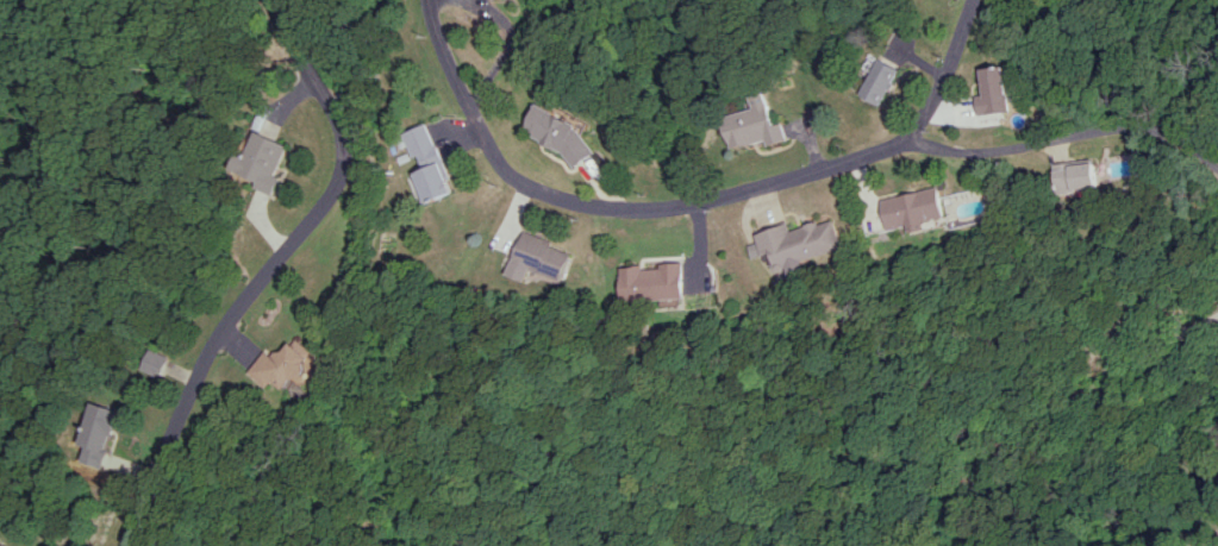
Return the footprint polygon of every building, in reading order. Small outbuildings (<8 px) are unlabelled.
[(870,72),(859,95),(882,105),(899,68),(868,53),(862,68),(870,72)] [(982,115),(1016,111),(1010,65),(982,69),(986,95),(980,96),(982,115)] [(775,124),(765,91),(750,95),(754,107),(721,117),(731,149),(765,139),(766,145),(787,140),(782,122),(775,124)] [(599,136),(538,107),(526,134),(586,163),(599,136)] [(452,192),(426,123),(402,132),(416,169),(412,171),(424,203),(452,192)] [(286,144),(255,132),(246,155),(238,152),(229,175),(271,191),(277,177),(273,175),(286,144)] [(1057,164),(1060,192),(1102,188),(1100,160),(1057,164)] [(882,199),(888,230),(909,225),(909,227),(947,219),(940,186),(882,199)] [(844,246),(835,218),(820,223),(819,220),(791,229),(789,222),(755,233),(757,241),(747,245),(752,259),(771,253),(778,271),(790,267),(793,276),(808,271),(805,259),(844,246)] [(570,249),(520,233),(506,275),(529,283),(532,272),(560,282),(570,249)] [(684,299),(682,261),(657,263),(658,266),(618,268),(620,301),(684,299)] [(321,364),(290,340),(276,358),(266,349),(247,374),(267,388),(274,379),(288,390),(295,380),(304,387),(321,364)] [(168,357),(147,348),(139,370),(160,378),(168,357)] [(116,409),(88,402),(76,443),(82,445),(77,461),(100,467),(116,409)]
